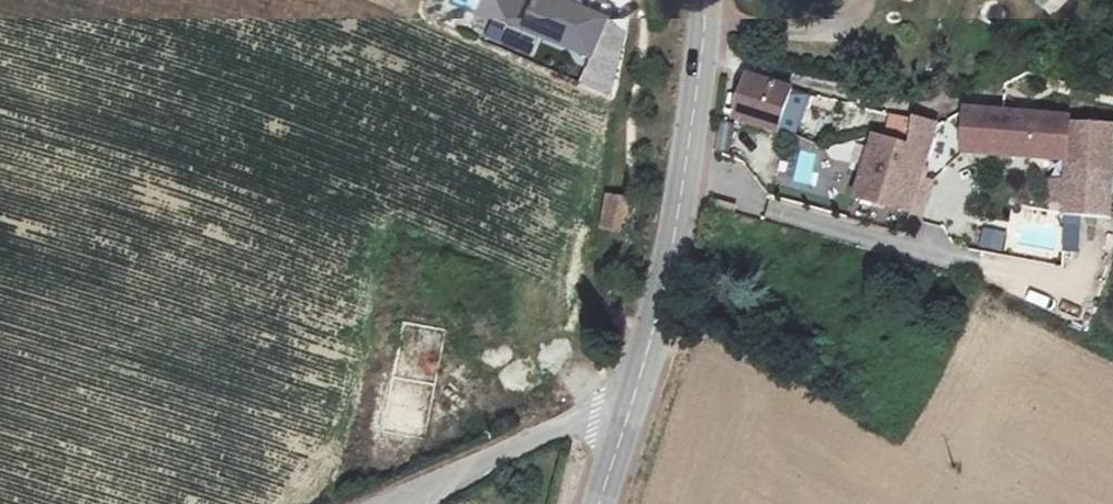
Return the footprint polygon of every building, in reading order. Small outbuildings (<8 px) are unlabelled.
[(496,29),(597,68),(616,13),(581,0),(509,0),(496,29)] [(1048,16),(1063,0),(1031,0),(1048,16)] [(782,143),(791,101),(747,87),(741,128),(782,143)] [(796,148),(806,105),(791,101),(782,143),(796,148)] [(877,128),(872,161),(896,166),(903,138),(877,128)] [(1063,133),(958,133),(958,173),(1062,173),(1108,172),(1108,137),(1063,137),(1063,133)] [(896,166),(872,161),(866,160),(851,213),(907,226),(930,145),(903,138),(896,166)] [(1108,220),(1108,172),(1062,173),(1062,220),(1108,220)] [(599,228),(625,231),(629,195),(603,192),(599,228)] [(978,229),(978,249),(1002,250),(1003,230),(978,229)]
